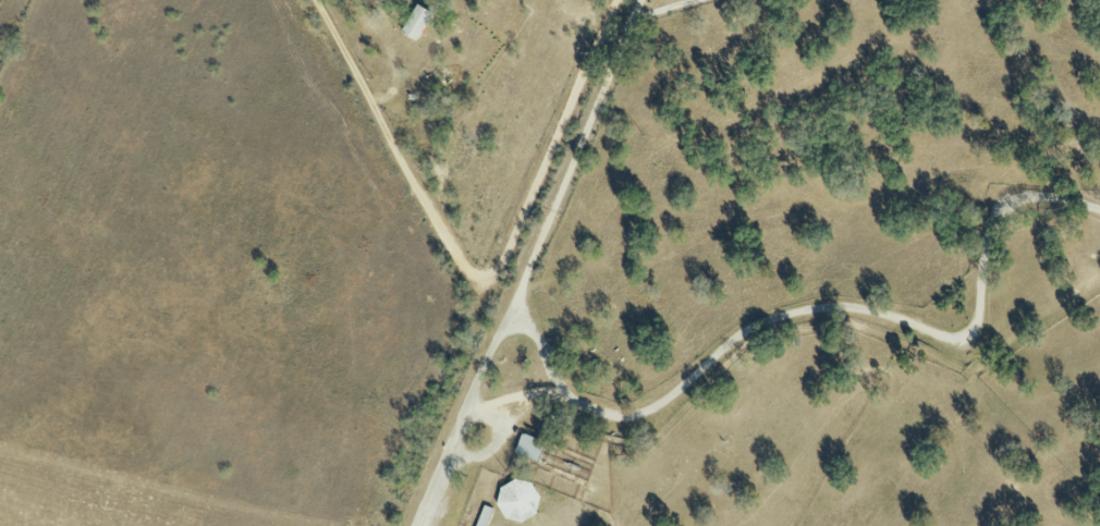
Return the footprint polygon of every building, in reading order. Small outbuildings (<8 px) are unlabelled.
[(415,41),(432,14),(416,4),(399,32),(415,41)] [(536,461),(543,442),(521,434),(514,453),(536,461)] [(503,480),(494,516),(525,524),(527,514),(531,515),(538,488),(503,480)] [(483,506),(475,525),(485,525),(491,509),(483,506)]
